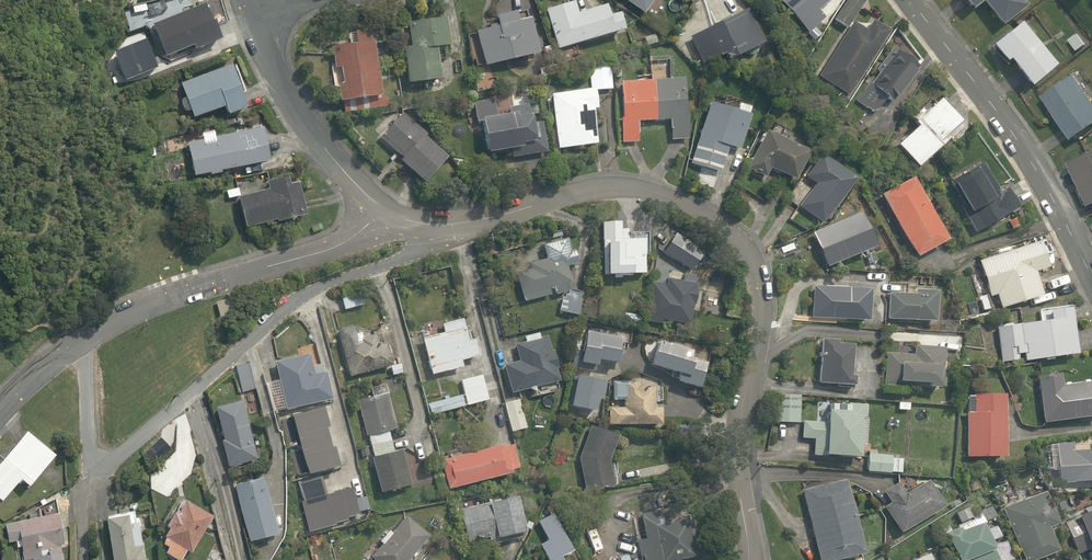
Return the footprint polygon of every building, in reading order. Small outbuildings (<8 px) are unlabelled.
[(641,20),(655,0),(626,0),(633,5),(629,11),(641,20)] [(783,2),(811,32),(845,0),(786,0),(783,2)] [(978,18),(989,10),(1005,30),(1030,9),(1023,0),(964,0),(978,18)] [(630,31),(625,14),(617,17),(614,6),(583,15),(579,3),(549,12),(560,51),(630,31)] [(190,51),(222,40),(210,7),(156,26),(173,73),(195,66),(190,51)] [(544,55),(535,18),(525,21),(523,11),(498,18),(500,27),(480,33),(490,69),(544,55)] [(772,47),(756,11),(694,39),(710,75),(772,47)] [(410,52),(416,87),(449,82),(443,50),(454,48),(448,18),(411,24),(416,51),(410,52)] [(871,31),(855,22),(826,76),(857,93),(891,30),(876,22),(871,31)] [(1022,24),(993,46),(1010,69),(1014,66),(1032,89),(1057,70),(1022,24)] [(386,101),(374,32),(356,35),(358,46),(333,51),(343,109),(386,101)] [(1089,48),(1077,32),(1068,39),(1079,55),(1089,48)] [(891,97),(898,102),(921,71),(897,54),(860,104),(876,116),(891,97)] [(234,119),(254,111),(237,67),(184,88),(197,122),(230,109),(234,119)] [(616,90),(614,71),(591,74),(593,92),(555,96),(561,149),(603,145),(599,113),(604,113),(601,91),(616,90)] [(1076,77),(1044,101),(1078,145),(1091,134),(1091,98),(1076,77)] [(642,145),(642,122),(674,122),(675,142),(690,142),(690,83),(625,84),(625,145),(642,145)] [(551,154),(540,103),(500,111),(497,98),(474,103),(479,125),(483,124),(490,158),(512,154),(514,162),(551,154)] [(902,149),(925,170),(968,123),(942,99),(918,125),(921,128),(902,149)] [(742,152),(758,113),(737,105),(735,112),(715,104),(692,163),(722,175),(732,148),(742,152)] [(405,113),(383,136),(405,158),(402,161),(428,186),(453,160),(405,113)] [(277,163),(270,128),(191,144),(198,180),(277,163)] [(768,132),(750,170),(770,180),(775,170),(802,183),(816,154),(768,132)] [(801,208),(829,227),(852,193),(857,196),(865,183),(825,155),(810,178),(817,184),(801,208)] [(1074,167),(1091,200),(1091,157),(1074,167)] [(982,236),(1026,211),(1013,189),(1002,195),(985,166),(953,183),(982,236)] [(954,241),(920,179),(886,198),(920,260),(954,241)] [(307,218),(300,189),(294,190),(292,180),(270,184),(273,195),(243,201),(249,231),(307,218)] [(243,196),(241,187),(226,191),(229,201),(243,196)] [(815,233),(833,267),(885,250),(869,217),(815,233)] [(630,241),(630,225),(605,225),(606,278),(649,277),(648,240),(630,241)] [(705,252),(678,235),(667,254),(693,270),(705,252)] [(565,295),(577,291),(570,268),(580,265),(576,250),(571,251),(567,238),(544,245),(549,260),(532,266),(534,271),(519,276),(528,303),(558,294),(559,297),(565,295)] [(1046,267),(1038,240),(978,261),(990,296),(996,294),(1000,309),(1041,295),(1034,271),(1046,267)] [(686,282),(667,279),(667,283),(654,281),(648,321),(666,324),(667,321),(681,323),(680,330),(693,332),(702,278),(687,276),(686,282)] [(876,293),(814,288),(811,319),(873,325),(876,293)] [(577,291),(565,295),(562,312),(584,316),(588,292),(579,290),(577,291)] [(362,292),(343,298),(347,311),(366,306),(362,292)] [(920,298),(893,296),(891,319),(940,323),(942,295),(921,293),(920,298)] [(239,296),(216,302),(221,319),(244,313),(239,296)] [(994,328),(999,361),(1080,354),(1073,308),(1049,312),(1050,319),(994,328)] [(468,320),(448,325),(450,333),(425,340),(434,378),(467,370),(466,363),(478,360),(468,320)] [(363,328),(339,334),(351,382),(395,371),(385,333),(365,338),(363,328)] [(544,342),(542,333),(526,336),(528,345),(519,346),(522,362),(508,365),(514,394),(535,390),(536,397),(559,392),(558,385),(568,383),(564,361),(552,364),(548,341),(544,342)] [(591,335),(586,366),(604,369),(605,362),(623,365),(627,341),(591,335)] [(844,340),(825,339),(821,383),(855,386),(859,349),(844,347),(844,340)] [(660,342),(653,367),(685,376),(683,385),(707,392),(715,364),(697,360),(699,353),(660,342)] [(949,351),(917,348),(916,355),(889,353),(886,384),(945,389),(949,351)] [(319,375),(314,354),(279,363),(291,412),(338,401),(331,372),(319,375)] [(259,389),(253,361),(236,365),(242,393),(259,389)] [(602,415),(611,377),(593,373),(591,381),(581,378),(574,408),(602,415)] [(427,404),(430,416),(490,403),(483,375),(462,380),(466,395),(427,404)] [(1064,376),(1040,379),(1045,425),(1091,419),(1091,385),(1066,388),(1064,376)] [(611,425),(667,427),(668,410),(659,409),(660,380),(628,379),(627,407),(612,407),(611,425)] [(368,439),(371,438),(382,496),(414,489),(406,453),(397,455),(393,434),(399,432),(392,395),(361,401),(368,439)] [(800,424),(802,397),(779,395),(777,423),(800,424)] [(1011,396),(970,396),(969,458),(1010,459),(1011,396)] [(530,430),(521,399),(503,404),(512,435),(530,430)] [(246,402),(218,410),(226,441),(223,442),(230,470),(263,461),(246,402)] [(833,422),(804,421),(803,439),(816,440),(816,458),(870,460),(872,406),(834,404),(833,422)] [(593,427),(582,458),(589,494),(618,485),(612,464),(621,438),(593,427)] [(35,491),(63,459),(33,434),(0,473),(0,500),(8,507),(28,485),(35,491)] [(153,463),(171,448),(164,439),(146,455),(153,463)] [(1080,450),(1079,443),(1058,444),(1060,485),(1091,484),(1091,449),(1080,450)] [(523,476),(514,445),(443,464),(452,495),(523,476)] [(895,475),(895,472),(903,473),(904,458),(896,457),(872,455),(870,473),(895,475)] [(283,536),(269,479),(238,486),(252,543),(283,536)] [(805,490),(822,559),(853,559),(869,556),(849,479),(805,490)] [(910,495),(901,482),(887,492),(897,505),(890,510),(908,536),(950,507),(931,481),(910,495)] [(532,536),(522,496),(461,512),(471,551),(532,536)] [(1003,509),(1025,559),(1048,559),(1064,553),(1053,530),(1063,525),(1051,497),(1003,509)] [(164,544),(172,548),(168,555),(179,559),(187,559),(191,552),(197,555),(216,518),(184,502),(164,544)] [(974,519),(969,506),(956,512),(961,524),(974,519)] [(643,559),(684,559),(706,555),(697,520),(676,525),(672,508),(644,515),(650,540),(639,543),(643,559)] [(1066,525),(1079,555),(1091,550),(1091,514),(1066,525)] [(68,546),(63,517),(7,526),(10,546),(17,545),(18,551),(22,550),(24,559),(63,559),(61,547),(68,546)] [(132,517),(110,521),(116,559),(150,559),(147,542),(136,544),(132,517)] [(402,517),(373,558),(376,559),(421,559),(435,541),(402,517)] [(540,523),(549,542),(541,545),(548,559),(565,559),(573,556),(553,517),(540,523)] [(1008,538),(995,543),(987,524),(951,539),(960,559),(1017,559),(1008,538)]
